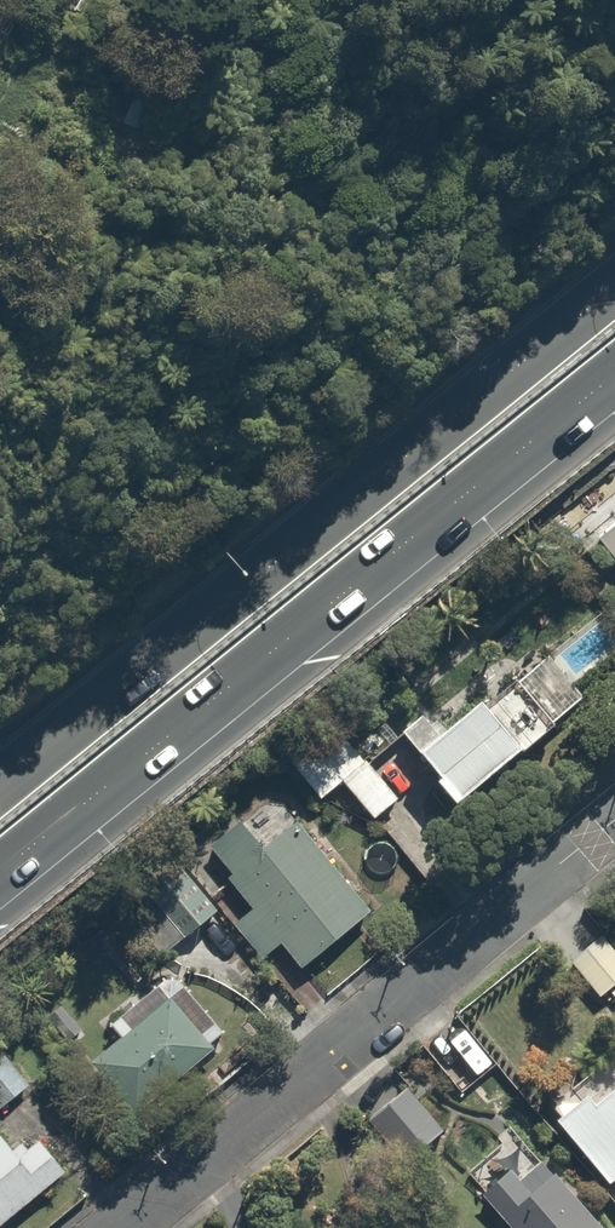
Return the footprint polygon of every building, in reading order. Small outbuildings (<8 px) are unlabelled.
[(601,544),(614,561),(614,532),(601,544)] [(432,714),(408,733),(463,798),(485,780),(488,783),(509,766),(515,774),(561,735),(552,724),(582,699),(549,659),(454,740),(432,714)] [(337,740),(283,769),(319,810),(340,792),(373,830),(397,809),(337,740)] [(241,816),(209,845),(235,873),(229,878),(259,911),(237,931),(267,963),(287,944),(313,972),(381,910),(298,818),(268,845),(241,816)] [(223,911),(169,863),(156,877),(170,891),(158,904),(197,939),(223,911)] [(577,963),(606,998),(614,991),(614,946),(608,937),(577,963)] [(128,1040),(96,1069),(135,1114),(231,1030),(178,970),(115,1025),(128,1040)] [(65,1008),(48,1022),(70,1049),(87,1035),(65,1008)] [(0,1042),(0,1103),(4,1107),(36,1076),(2,1040),(0,1042)] [(549,1105),(614,1184),(614,1049),(549,1105)] [(414,1087),(392,1106),(432,1152),(454,1134),(414,1087)] [(0,1139),(0,1227),(1,1227),(72,1171),(47,1140),(33,1151),(28,1145),(19,1151),(6,1134),(0,1139)] [(470,1175),(516,1227),(608,1227),(548,1160),(535,1171),(508,1141),(470,1175)]
